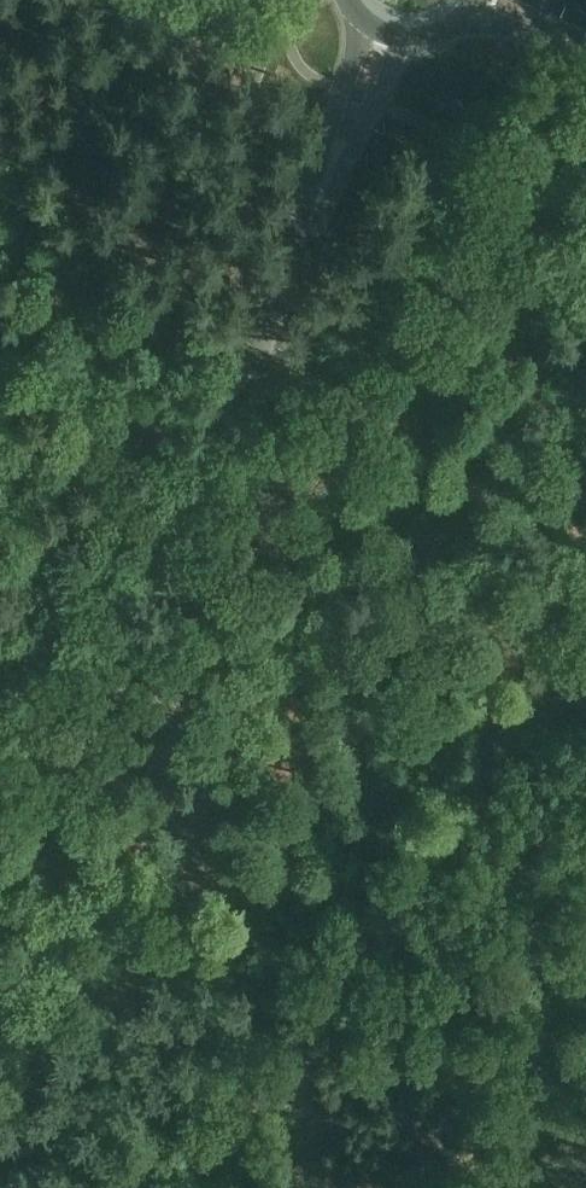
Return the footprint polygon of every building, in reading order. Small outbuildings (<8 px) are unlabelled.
[(437,96),(432,110),(451,117),(456,103),(437,96)]
